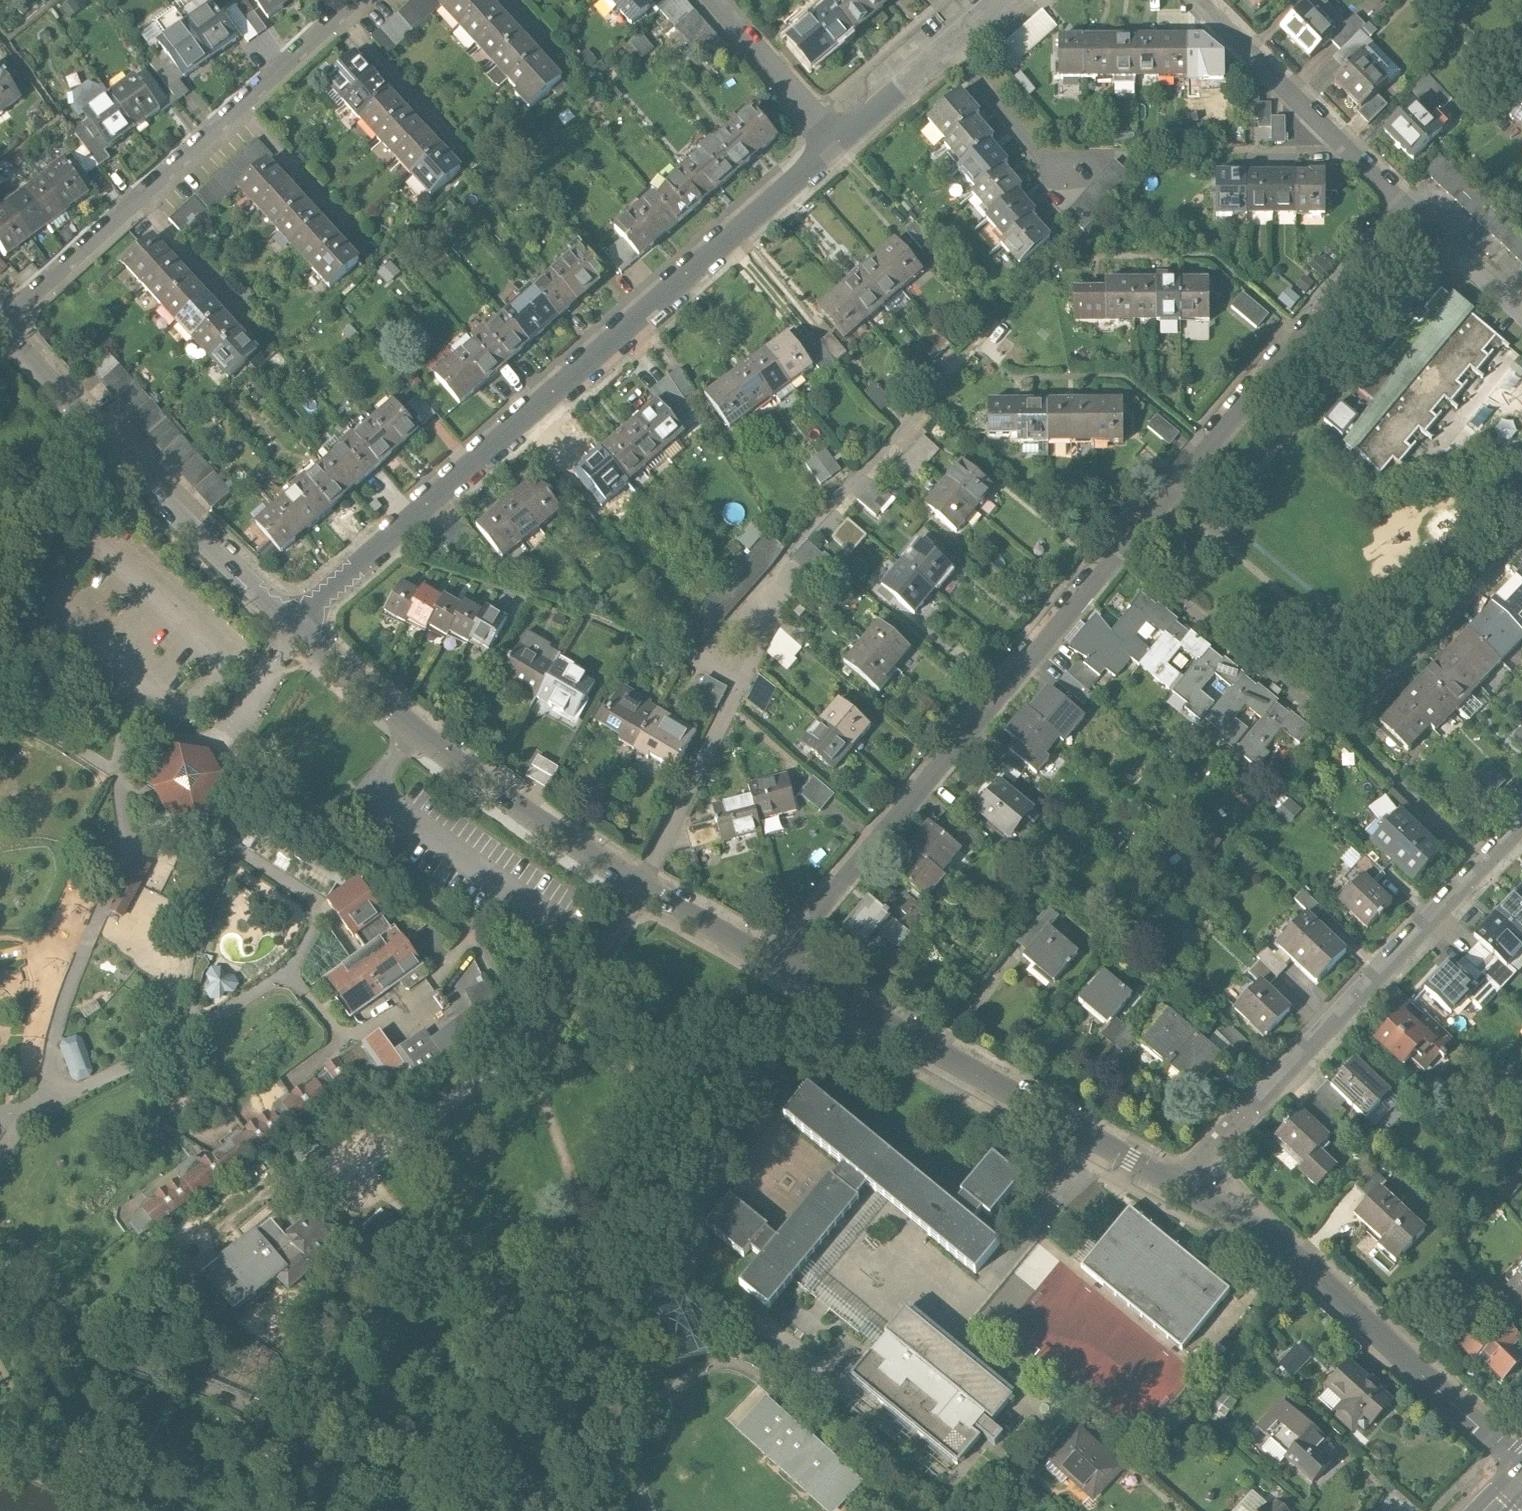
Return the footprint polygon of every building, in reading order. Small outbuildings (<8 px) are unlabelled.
[(197,18),(222,51),(248,33),(223,0),(221,0),(197,18)] [(260,35),(279,21),(265,3),(256,10),(249,0),(243,0),(237,4),(260,35)] [(296,0),(272,0),(280,11),(296,0)] [(443,8),(452,0),(414,0),(371,39),(389,58),(443,8)] [(460,26),(488,0),(452,0),(443,8),(460,26)] [(477,44),(507,16),(492,0),(488,0),(460,26),(477,44)] [(620,10),(631,0),(611,0),(620,10)] [(651,0),(631,0),(620,10),(632,24),(655,5),(651,0)] [(829,6),(852,33),(871,17),(856,0),(836,0),(829,6)] [(889,2),(887,0),(856,0),(871,17),(889,2)] [(1306,12),(1318,1),(1319,0),(1294,0),(1306,12)] [(1306,12),(1294,24),(1322,52),(1341,34),(1346,30),(1318,1),(1306,12)] [(846,38),(852,33),(829,6),(801,30),(800,30),(787,41),(812,69),(847,39),(846,38)] [(1059,26),(1043,8),(1004,43),(1019,61),(1059,26)] [(728,47),(696,9),(680,23),(673,15),(660,27),(685,55),(695,46),(709,63),(728,47)] [(1346,30),(1341,34),(1352,44),(1373,24),(1378,19),(1367,9),(1346,30)] [(477,44),(493,62),(523,34),(507,16),(477,44)] [(197,70),(222,51),(197,18),(172,37),(176,42),(197,70)] [(1352,44),(1344,52),(1353,62),(1383,34),(1373,24),(1352,44)] [(493,62),(510,80),(540,52),(523,34),(493,62)] [(1059,75),(1085,75),(1085,34),(1059,34),(1059,75)] [(1085,75),(1111,75),(1111,34),(1085,34),(1085,75)] [(1111,75),(1137,75),(1137,34),(1111,34),(1111,75)] [(1137,75),(1162,75),(1162,34),(1137,34),(1137,75)] [(1188,34),(1162,34),(1162,75),(1188,75),(1188,34)] [(192,74),(197,70),(176,42),(160,54),(189,93),(200,85),(192,74)] [(1345,75),(1371,103),(1386,89),(1399,75),(1372,48),(1345,75)] [(565,79),(540,52),(510,80),(534,106),(565,79)] [(327,81),(345,101),(375,74),(358,54),(327,81)] [(0,60),(0,92),(9,105),(31,89),(6,55),(0,60)] [(157,61),(147,68),(172,103),(182,95),(157,61)] [(147,68),(122,87),(147,121),(172,103),(147,68)] [(393,93),(375,74),(345,101),(362,120),(393,93)] [(122,139),(147,121),(122,87),(96,105),(100,111),(122,139)] [(1396,99),(1386,89),(1371,103),(1368,106),(1378,116),(1396,99)] [(980,111),(961,90),(927,120),(946,142),(975,116),(980,111)] [(1259,90),(1246,91),(1246,119),(1258,119),(1259,127),(1271,127),(1272,143),(1286,142),(1285,118),(1272,118),(1271,104),(1259,104),(1259,90)] [(9,105),(0,92),(0,111),(9,105)] [(410,113),(393,93),(362,120),(380,140),(410,113)] [(1427,97),(1398,126),(1425,153),(1455,124),(1427,97)] [(753,110),(731,129),(757,158),(779,139),(753,110)] [(116,143),(122,139),(100,111),(84,123),(96,139),(85,147),(100,167),(122,151),(116,143)] [(427,132),(410,113),(380,140),(397,159),(427,132)] [(993,137),(975,116),(946,142),(943,144),(961,165),(989,141),(993,137)] [(739,173),(757,158),(731,129),(714,144),(739,173)] [(445,151),(427,132),(397,159),(415,178),(445,151)] [(168,219),(184,237),(238,189),(269,161),(274,157),(258,139),(168,219)] [(1008,162),(989,141),(961,165),(957,168),(976,189),(1003,166),(1008,162)] [(714,144),(685,170),(710,199),(739,173),(714,144)] [(1435,164),(1521,246),(1521,215),(1451,148),(1435,164)] [(54,166),(80,201),(101,185),(75,150),(54,166)] [(462,171),(445,151),(415,178),(432,198),(462,171)] [(238,189),(256,209),(287,181),(269,161),(238,189)] [(80,201),(54,166),(33,181),(58,216),(80,201)] [(1022,187),(1003,166),(976,189),(971,194),(990,215),(1018,191),(1022,187)] [(685,170),(654,196),(680,225),(710,199),(685,170)] [(1244,214),(1244,171),(1218,171),(1218,214),(1244,214)] [(1271,214),(1271,171),(1244,171),(1244,214),(1271,214)] [(1298,214),(1297,171),(1271,171),(1271,214),(1298,214)] [(1297,171),(1298,214),(1324,213),(1324,171),(1297,171)] [(11,197),(37,232),(58,216),(33,181),(11,197)] [(306,202),(287,181),(256,209),(275,230),(306,202)] [(1036,212),(1018,191),(990,215),(985,220),(1003,241),(1031,217),(1036,212)] [(654,196),(635,214),(660,242),(680,225),(654,196)] [(11,197),(0,205),(0,225),(16,247),(37,232),(11,197)] [(324,222),(306,202),(275,230),(293,250),(324,222)] [(640,260),(660,242),(635,214),(615,231),(623,241),(640,260)] [(1050,238),(1031,217),(1003,241),(1000,244),(1019,266),(1050,238)] [(343,243),(324,222),(293,250),(311,271),(343,243)] [(921,249),(930,241),(915,223),(906,231),(921,249)] [(123,265),(141,284),(170,257),(153,238),(123,265)] [(582,249),(607,277),(617,268),(606,256),(592,240),(582,249)] [(894,240),(875,257),(902,288),(922,271),(894,240)] [(623,241),(606,256),(617,268),(623,275),(640,260),(623,241)] [(361,263),(343,243),(311,271),(330,291),(361,263)] [(582,248),(549,276),(575,305),(607,277),(582,249),(582,248)] [(141,284),(158,303),(188,276),(170,257),(141,284)] [(883,305),(902,288),(875,257),(856,274),(883,305)] [(400,274),(390,264),(378,275),(388,286),(400,274)] [(856,274),(836,291),(864,322),(883,305),(856,274)] [(158,303),(176,322),(205,296),(188,276),(158,303)] [(549,276),(531,292),(556,321),(575,305),(549,276)] [(1211,276),(1185,277),(1186,320),(1211,320),(1211,276)] [(1076,320),(1135,321),(1135,277),(1109,278),(1109,287),(1076,287),(1076,320)] [(1160,277),(1135,277),(1135,321),(1160,321),(1160,277)] [(1185,277),(1160,277),(1160,321),(1186,320),(1185,277)] [(845,339),(864,322),(836,291),(817,309),(845,339)] [(531,292),(501,318),(526,348),(556,321),(531,292)] [(1451,300),(1442,292),(1427,311),(1431,315),(1426,321),(1421,327),(1417,323),(1360,391),(1375,404),(1340,446),(1356,460),(1359,457),(1382,476),(1395,460),(1401,465),(1411,452),(1405,447),(1421,429),(1427,435),(1438,422),(1431,417),(1446,400),(1452,405),(1464,391),(1457,385),(1471,369),(1478,374),(1490,360),(1484,355),(1497,340),(1470,317),(1474,312),(1454,296),(1451,300)] [(1267,315),(1242,294),(1231,307),(1256,329),(1267,315)] [(1289,294),(1281,304),(1290,312),(1299,302),(1289,294)] [(176,322),(194,342),(223,315),(205,296),(176,322)] [(194,342),(211,361),(240,334),(223,315),(194,342)] [(501,318),(474,342),(500,371),(526,348),(501,318)] [(923,335),(940,354),(951,344),(934,326),(923,335)] [(357,335),(350,327),(343,333),(350,341),(357,335)] [(258,353),(240,334),(211,361),(229,380),(258,353)] [(786,334),(766,350),(790,382),(811,367),(786,334)] [(800,345),(823,372),(836,362),(820,343),(813,334),(800,345)] [(831,334),(820,343),(836,362),(847,353),(831,334)] [(474,342),(453,360),(479,389),(500,371),(474,342)] [(770,398),(790,382),(766,350),(745,365),(770,398)] [(231,493),(109,355),(91,370),(101,381),(98,383),(211,510),(231,493)] [(459,406),(479,389),(453,360),(434,377),(459,406)] [(745,365),(725,380),(750,413),(770,398),(745,365)] [(681,368),(669,376),(684,399),(695,391),(681,368)] [(651,391),(660,400),(687,432),(699,422),(684,399),(669,376),(651,391)] [(729,428),(750,413),(725,380),(705,396),(729,428)] [(893,402),(874,382),(861,395),(879,414),(893,402)] [(660,400),(635,421),(662,453),(687,432),(660,400)] [(1123,401),(1097,402),(1097,444),(1123,443),(1123,401)] [(395,402),(375,419),(400,449),(420,431),(395,402)] [(1020,444),(1045,444),(1045,402),(990,403),(990,437),(1019,436),(1020,444)] [(1045,444),(1071,444),(1071,402),(1045,402),(1045,444)] [(1071,444),(1097,444),(1097,402),(1071,402),(1071,444)] [(1333,419),(1348,431),(1362,415),(1348,402),(1333,419)] [(1157,416),(1147,428),(1170,447),(1180,435),(1157,416)] [(380,466),(400,449),(375,419),(355,437),(380,466)] [(644,468),(662,453),(635,421),(617,437),(644,468)] [(353,435),(323,461),(350,492),(380,466),(355,437),(353,435)] [(940,450),(923,435),(891,470),(908,485),(940,450)] [(617,437),(598,452),(625,484),(644,468),(617,437)] [(841,470),(826,449),(805,465),(820,485),(841,470)] [(607,500),(625,484),(598,452),(580,468),(607,500)] [(320,519),(350,492),(323,461),(293,488),(295,490),(320,519)] [(963,462),(944,484),(975,510),(994,489),(963,462)] [(534,479),(515,495),(542,527),(561,511),(534,479)] [(902,505),(874,481),(858,500),(876,516),(880,511),(890,519),(902,505)] [(956,532),(975,510),(944,484),(937,492),(925,506),(956,532)] [(295,490),(276,507),(300,536),(320,519),(295,490)] [(515,495),(496,510),(523,542),(542,527),(515,495)] [(281,553),(300,536),(276,507),(256,524),(281,553)] [(504,558),(523,542),(496,510),(477,526),(504,558)] [(478,537),(463,519),(437,542),(452,559),(478,537)] [(672,641),(689,656),(786,549),(769,534),(672,641)] [(837,567),(808,540),(791,558),(820,585),(837,567)] [(921,546),(902,567),(932,594),(951,572),(921,546)] [(913,615),(932,594),(902,567),(883,589),(913,615)] [(1506,594),(1521,610),(1521,577),(1506,594)] [(404,623),(407,619),(422,593),(402,582),(385,612),(404,623)] [(425,630),(428,626),(443,599),(424,589),(422,593),(407,619),(425,630)] [(1108,610),(1081,644),(1097,652),(1094,656),(1110,670),(1116,663),(1126,671),(1142,652),(1150,659),(1162,645),(1145,632),(1160,615),(1176,629),(1188,614),(1169,599),(1167,601),(1153,589),(1122,626),(1108,610)] [(1521,642),(1521,610),(1506,594),(1482,619),(1515,650),(1521,642)] [(446,636),(449,632),(464,606),(445,595),(443,599),(428,626),(446,636)] [(467,643),(470,639),(485,612),(467,601),(464,606),(449,632),(467,643)] [(488,608),(485,612),(470,639),(489,650),(507,619),(488,608)] [(1221,642),(1188,614),(1176,629),(1162,645),(1150,659),(1184,687),(1195,673),(1178,659),(1192,642),(1209,656),(1220,644),(1221,642)] [(780,629),(768,653),(787,671),(796,661),(792,657),(811,637),(790,618),(780,629)] [(1491,675),(1515,650),(1482,619),(1458,643),(1491,675)] [(878,623),(861,644),(892,670),(909,650),(878,623)] [(1467,699),(1491,675),(1458,643),(1435,668),(1467,699)] [(884,680),(892,670),(861,644),(844,664),(879,693),(888,683),(884,680)] [(1234,655),(1220,644),(1209,656),(1195,673),(1184,687),(1201,701),(1219,679),(1236,693),(1254,671),(1256,669),(1236,653),(1234,655)] [(519,647),(502,678),(537,697),(543,685),(554,666),(519,647)] [(1090,653),(1078,667),(1105,689),(1116,675),(1110,670),(1094,656),(1090,653)] [(560,655),(554,666),(543,685),(578,704),(594,674),(560,655)] [(1077,666),(1061,684),(1089,707),(1105,689),(1078,667),(1077,666)] [(1443,724),(1467,699),(1435,668),(1411,693),(1439,720),(1443,724)] [(1268,682),(1254,671),(1236,693),(1216,717),(1233,732),(1258,701),(1274,714),(1287,698),(1289,695),(1270,680),(1268,682)] [(768,710),(783,686),(762,673),(747,697),(768,710)] [(719,684),(706,677),(694,698),(707,705),(719,684)] [(1089,707),(1061,684),(1041,708),(1071,733),(1074,736),(1095,712),(1089,707)] [(621,742),(634,749),(656,709),(649,705),(651,702),(625,686),(601,726),(623,739),(621,742)] [(1416,744),(1439,720),(1411,693),(1388,717),(1416,744)] [(1302,710),(1287,698),(1274,714),(1247,745),(1270,764),(1283,749),(1278,745),(1295,723),(1312,737),(1323,723),(1304,707),(1302,710)] [(840,699),(821,721),(853,749),(873,727),(840,699)] [(1055,751),(1071,733),(1041,708),(1037,704),(1018,726),(1030,736),(1022,745),(1024,747),(1048,767),(1058,754),(1055,751)] [(646,757),(649,752),(674,767),(695,732),(656,709),(634,749),(646,757)] [(834,771),(853,749),(821,721),(802,744),(834,771)] [(202,762),(168,738),(141,775),(163,791),(175,799),(193,811),(202,797),(219,774),(202,762)] [(1024,747),(1018,755),(1041,775),(1048,767),(1024,747)] [(553,786),(564,763),(532,748),(527,759),(534,762),(528,775),(553,786)] [(1515,776),(1498,759),(1479,779),(1497,796),(1515,776)] [(1019,834),(1044,802),(1006,771),(980,803),(1019,834)] [(749,786),(751,797),(758,821),(796,811),(787,776),(749,786)] [(834,798),(813,780),(799,795),(820,814),(834,798)] [(1313,804),(1300,793),(1289,805),(1302,817),(1313,804)] [(257,832),(202,797),(193,811),(248,846),(257,832)] [(751,797),(714,806),(717,821),(723,843),(761,833),(758,821),(751,797)] [(1452,844),(1411,805),(1380,836),(1384,840),(1402,858),(1421,876),(1452,844)] [(969,844),(936,815),(915,839),(919,842),(949,868),(969,844)] [(723,843),(717,821),(685,830),(691,851),(723,843)] [(335,881),(257,832),(248,846),(326,895),(335,881)] [(1381,879),(1402,858),(1384,840),(1363,862),(1373,871),(1381,879)] [(953,871),(949,868),(919,842),(899,865),(934,894),(953,871)] [(150,852),(122,903),(135,910),(163,859),(150,852)] [(1381,879),(1373,871),(1348,897),(1377,924),(1402,899),(1381,879)] [(1304,893),(1325,913),(1334,903),(1313,884),(1304,893)] [(409,993),(432,975),(418,957),(409,946),(433,927),(410,913),(394,925),(367,887),(335,909),(371,959),(333,986),(355,1017),(403,987),(409,993)] [(919,927),(875,890),(848,922),(870,940),(883,925),(905,943),(919,927)] [(1506,908),(1521,923),(1521,891),(1506,908)] [(1058,924),(1070,910),(1060,902),(1028,939),(1038,948),(1058,924)] [(1521,954),(1521,923),(1506,908),(1485,929),(1492,935),(1517,960),(1521,954)] [(1301,953),(1327,978),(1356,948),(1318,911),(1289,941),(1292,944),(1301,953)] [(1089,950),(1058,924),(1038,948),(1033,954),(1064,980),(1089,950)] [(337,933),(315,973),(325,987),(360,960),(337,933)] [(1486,982),(1478,991),(1492,1004),(1521,973),(1521,964),(1517,960),(1492,935),(1466,962),(1486,982)] [(1260,967),(1271,978),(1277,984),(1298,962),(1295,960),(1301,953),(1292,944),(1285,951),(1278,943),(1269,953),(1271,955),(1260,967)] [(1466,962),(1458,955),(1432,983),(1460,1010),(1478,991),(1486,982),(1466,962)] [(254,988),(218,960),(207,977),(217,997),(224,1002),(240,999),(254,988)] [(1141,991),(1112,967),(1088,997),(1117,1021),(1125,1011),(1141,991)] [(1274,1034),(1301,1007),(1277,984),(1271,978),(1244,1006),(1274,1034)] [(374,1070),(382,1065),(399,1091),(449,1057),(490,1018),(476,1004),(436,1038),(429,1028),(397,1050),(378,1022),(321,1060),(334,1081),(367,1059),(374,1070)] [(1149,1037),(1176,1061),(1204,1029),(1177,1005),(1149,1037)] [(1425,1021),(1409,1006),(1382,1036),(1409,1062),(1431,1039),(1439,1046),(1455,1028),(1435,1010),(1425,1021)] [(1148,1030),(1125,1011),(1117,1021),(1110,1030),(1133,1049),(1148,1030)] [(1240,1019),(1230,1029),(1240,1039),(1248,1047),(1259,1037),(1240,1019)] [(1216,1039),(1204,1029),(1176,1061),(1214,1094),(1223,1084),(1213,1075),(1232,1054),(1229,1051),(1240,1039),(1230,1029),(1227,1027),(1216,1039)] [(86,1036),(80,1033),(65,1038),(63,1045),(75,1077),(82,1082),(94,1076),(98,1068),(86,1036)] [(1356,1095),(1373,1112),(1397,1087),(1363,1055),(1341,1079),(1340,1080),(1356,1095)] [(1337,1075),(1309,1105),(1337,1132),(1339,1134),(1353,1119),(1343,1109),(1356,1095),(1340,1080),(1341,1079),(1337,1075)] [(1032,1170),(1015,1156),(1007,1149),(977,1186),(985,1193),(975,1205),(824,1081),(797,1113),(852,1158),(793,1230),(744,1190),(727,1210),(721,1218),(759,1249),(765,1241),(776,1251),(754,1278),(783,1302),(882,1182),(989,1271),(1016,1238),(992,1219),(1002,1207),(1008,1212),(1039,1175),(1032,1170)] [(1337,1132),(1309,1105),(1284,1131),(1314,1159),(1308,1165),(1326,1182),(1347,1161),(1327,1142),(1337,1132)] [(120,1222),(130,1235),(137,1230),(145,1241),(175,1217),(255,1139),(246,1126),(202,1152),(136,1196),(133,1201),(123,1207),(120,1222)] [(1390,1183),(1395,1177),(1382,1164),(1366,1181),(1379,1194),(1390,1183)] [(1435,1226),(1390,1183),(1379,1194),(1364,1210),(1392,1237),(1388,1242),(1405,1258),(1435,1226)] [(331,1203),(297,1232),(282,1214),(268,1226),(301,1264),(289,1274),(299,1286),(359,1236),(331,1203)] [(1143,1203),(1095,1261),(1198,1346),(1246,1289),(1143,1203)] [(268,1226),(231,1257),(233,1260),(262,1293),(264,1296),(289,1274),(301,1264),(268,1226)] [(233,1260),(217,1274),(246,1307),(262,1293),(233,1260)] [(1512,1287),(1521,1299),(1521,1278),(1512,1287)] [(704,1298),(696,1292),(654,1311),(654,1335),(668,1361),(687,1364),(721,1349),(720,1327),(704,1298)] [(1027,1391),(919,1304),(899,1328),(901,1331),(888,1347),(885,1344),(863,1371),(971,1458),(993,1431),(987,1426),(989,1423),(1009,1439),(1017,1429),(998,1413),(1000,1411),(1007,1416),(1027,1391)] [(1484,1347),(1512,1375),(1521,1366),(1521,1328),(1513,1319),(1484,1347)] [(1303,1364),(1293,1355),(1281,1368),(1291,1377),(1303,1364)] [(1390,1402),(1349,1365),(1329,1387),(1346,1403),(1335,1415),(1352,1430),(1357,1424),(1364,1431),(1390,1402)] [(756,1384),(725,1418),(825,1510),(853,1510),(845,1503),(863,1484),(756,1384)] [(1327,1441),(1283,1401),(1258,1428),(1287,1456),(1285,1459),(1313,1486),(1331,1465),(1317,1452),(1327,1441)] [(1126,1470),(1079,1425),(1046,1460),(1093,1504),(1126,1470)] [(346,1481),(340,1491),(350,1497),(356,1487),(346,1481)]
